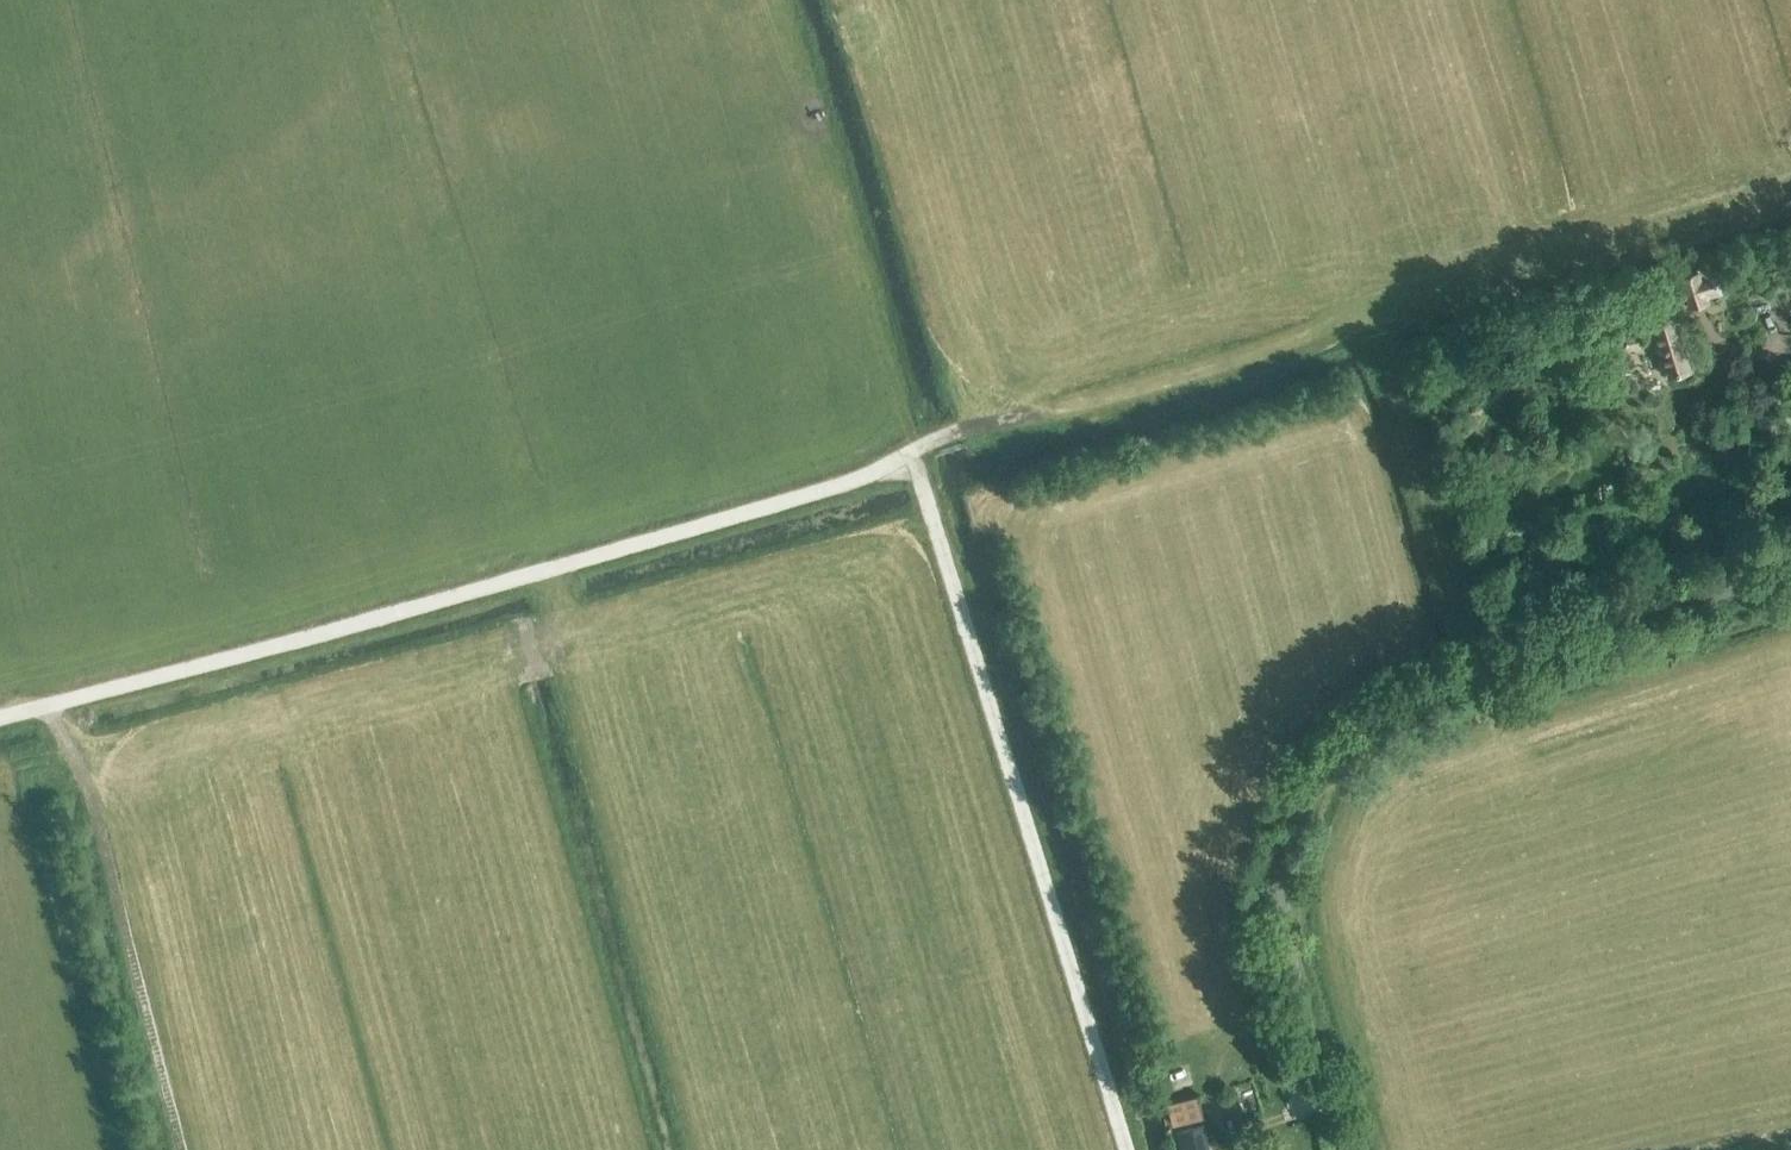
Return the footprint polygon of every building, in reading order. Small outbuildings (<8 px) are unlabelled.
[(1701,283),(1698,273),(1679,279),(1689,311),(1710,306),(1708,300),(1723,295),(1718,278),(1701,283)] [(1671,376),(1690,370),(1683,347),(1690,345),(1678,308),(1647,317),(1663,373),(1670,371),(1671,376)] [(1628,353),(1645,349),(1641,332),(1624,337),(1628,353)] [(1205,1119),(1199,1096),(1167,1104),(1173,1127),(1205,1119)] [(1204,1125),(1176,1132),(1180,1149),(1210,1149),(1204,1125)]
